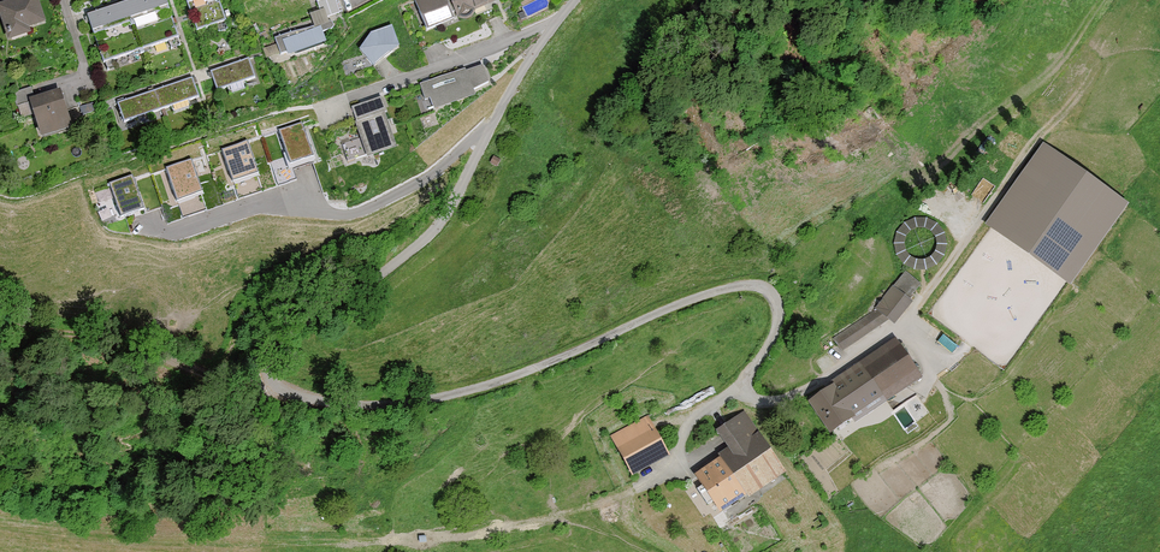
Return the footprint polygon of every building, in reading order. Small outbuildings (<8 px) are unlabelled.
[(50,36),(39,0),(24,0),(0,7),(0,19),(8,48),(50,36)] [(125,8),(132,26),(168,12),(163,0),(147,0),(125,8)] [(191,12),(216,2),(215,0),(187,0),(191,12)] [(415,1),(427,31),(454,20),(446,0),(434,0),(433,0),(418,0),(415,1)] [(461,20),(497,6),(495,0),(454,0),(461,20)] [(216,2),(191,12),(201,36),(225,26),(216,2)] [(132,26),(125,8),(89,21),(95,39),(132,26)] [(168,12),(132,26),(142,53),(178,40),(168,12)] [(132,26),(95,39),(106,67),(142,53),(132,26)] [(371,34),(360,51),(375,69),(399,49),(392,27),(371,34)] [(322,29),(276,43),(282,61),(327,47),(322,29)] [(249,64),(212,77),(218,95),(255,82),(249,64)] [(487,86),(481,65),(419,86),(429,115),(477,99),(474,90),(487,86)] [(190,83),(155,95),(162,114),(197,102),(190,83)] [(60,94),(30,102),(40,144),(71,136),(60,94)] [(162,114),(155,95),(119,107),(126,126),(162,114)] [(383,101),(352,110),(367,162),(399,153),(383,101)] [(305,123),(279,132),(291,167),(316,159),(305,123)] [(246,142),(221,150),(232,186),(258,178),(246,142)] [(1043,146),(986,226),(990,229),(1067,284),(1071,287),(1128,207),(1043,146)] [(501,161),(493,158),(490,164),(497,168),(501,161)] [(191,162),(166,171),(177,206),(203,198),(191,162)] [(133,177),(109,185),(121,221),(145,213),(133,177)] [(927,219),(915,218),(904,223),(897,233),(894,244),(896,256),(903,266),(914,271),(927,272),(938,267),(945,258),(948,246),(945,234),(938,224),(927,219)] [(904,272),(875,308),(876,310),(888,322),(895,327),(913,304),(909,301),(922,286),(904,272)] [(242,307),(231,310),(234,322),(245,320),(242,307)] [(876,310),(833,339),(842,353),(888,322),(876,310)] [(924,380),(900,343),(822,393),(846,430),(924,380)] [(895,408),(905,425),(929,411),(919,394),(895,408)] [(748,416),(719,435),(732,456),(697,478),(724,520),(789,480),(748,416)] [(612,436),(634,479),(672,460),(650,417),(612,436)]
